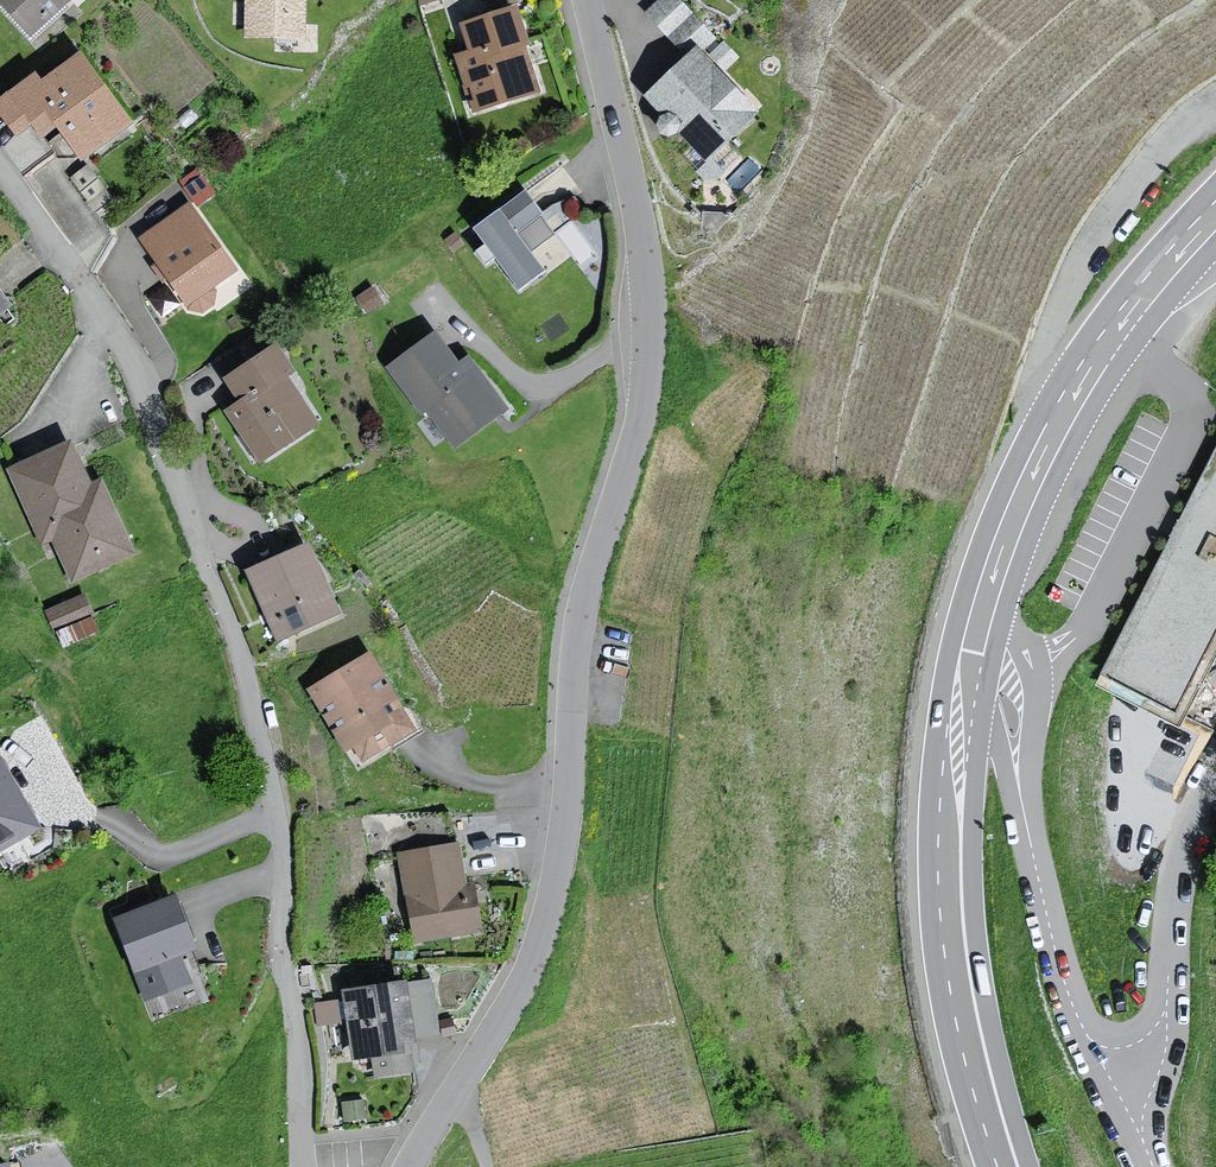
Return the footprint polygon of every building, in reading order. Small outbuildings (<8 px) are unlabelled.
[(33,31),(65,0),(3,0),(33,31)] [(249,35),(303,34),(302,0),(248,0),(249,35)] [(670,36),(689,56),(647,95),(668,117),(708,159),(697,171),(707,183),(719,171),(710,161),(757,113),(699,53),(714,38),(692,15),(677,0),(660,0),(647,13),(670,36)] [(516,7),(463,24),(472,53),(458,57),(475,109),(537,89),(522,43),(527,42),(516,7)] [(0,97),(0,110),(16,132),(33,120),(41,131),(59,118),(83,151),(125,121),(79,58),(41,86),(33,74),(0,97)] [(525,192),(475,228),(517,286),(541,269),(514,232),(540,213),(525,192)] [(234,270),(189,205),(141,238),(186,303),(193,297),(200,308),(211,300),(204,291),(234,270)] [(0,293),(0,314),(10,307),(0,293)] [(459,366),(434,333),(388,367),(421,411),(427,407),(455,444),(505,407),(468,359),(459,366)] [(275,347),(226,379),(241,403),(229,411),(261,459),(315,424),(284,376),(291,371),(275,347)] [(91,489),(70,444),(11,471),(44,540),(53,535),(73,577),(131,550),(100,485),(91,489)] [(1104,680),(1176,715),(1215,635),(1215,453),(1175,536),(1104,680)] [(305,544),(248,570),(279,638),(337,611),(305,544)] [(91,614),(83,596),(47,612),(55,629),(91,614)] [(412,729),(370,656),(311,689),(345,748),(356,741),(364,757),(412,729)] [(0,762),(0,853),(38,832),(0,762)] [(456,843),(398,853),(415,941),(480,929),(472,887),(465,888),(456,843)] [(194,946),(173,897),(116,920),(148,996),(187,980),(176,953),(194,946)] [(405,982),(345,991),(355,1057),(376,1054),(378,1072),(410,1067),(406,1041),(413,1040),(412,1036),(437,1033),(430,981),(406,985),(405,982)]
